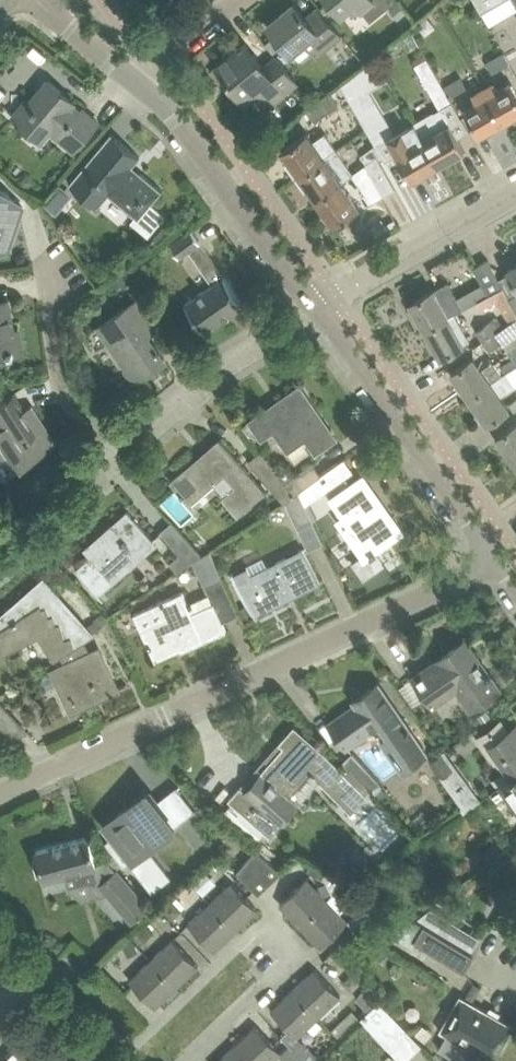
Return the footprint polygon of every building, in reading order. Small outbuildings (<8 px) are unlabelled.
[(342,13),(356,2),(371,20),(396,0),(331,0),(342,13)] [(481,11),(500,0),(475,0),(481,11)] [(295,1),(268,24),(291,52),(306,41),(316,54),(342,33),(319,6),(307,16),(295,1)] [(297,81),(277,56),(264,66),(245,42),(217,65),(230,81),(231,80),(245,98),(259,87),(272,102),(297,81)] [(503,50),(486,60),(493,71),(509,61),(503,50)] [(452,101),(427,57),(415,64),(440,108),(452,101)] [(376,58),(360,71),(371,89),(388,79),(376,58)] [(457,76),(452,67),(439,75),(449,95),(468,86),(461,74),(457,76)] [(26,100),(13,115),(43,140),(51,130),(75,150),(99,121),(83,109),(81,111),(72,103),(74,101),(49,80),(30,103),(26,100)] [(496,81),(485,87),(503,119),(515,112),(515,90),(511,81),(500,87),(496,81)] [(466,106),(480,132),(503,119),(485,87),(474,93),(478,100),(466,106)] [(314,120),(337,104),(329,90),(307,109),(314,120)] [(414,120),(416,125),(423,137),(424,139),(438,164),(465,149),(450,122),(442,127),(432,109),(414,120)] [(397,153),(412,179),(438,164),(424,139),(423,137),(416,125),(393,138),(380,115),(364,124),(374,141),(376,143),(384,157),(385,160),(397,153)] [(307,131),(282,149),(290,161),(287,163),(295,175),(299,173),(299,174),(336,148),(324,131),(312,139),(307,131)] [(131,220),(149,235),(167,214),(152,202),(163,190),(133,165),(140,156),(112,133),(70,183),(91,201),(102,188),(135,215),(131,220)] [(376,143),(360,153),(366,163),(376,157),(378,160),(384,157),(376,143)] [(299,174),(316,198),(341,180),(341,179),(351,173),(353,172),(352,171),(336,148),(299,174)] [(396,188),(378,160),(376,157),(366,163),(362,166),(352,171),(353,172),(351,173),(370,204),(396,188)] [(359,206),(347,188),(341,180),(316,198),(334,223),(359,206)] [(60,183),(44,203),(57,214),(73,194),(60,183)] [(9,251),(19,220),(10,218),(16,201),(6,192),(0,190),(0,251),(9,251)] [(179,256),(201,240),(193,228),(171,244),(179,256)] [(245,304),(225,275),(224,275),(209,254),(198,262),(213,284),(185,303),(206,331),(245,304)] [(504,286),(499,278),(488,259),(474,267),(483,284),(470,290),(476,301),(479,299),(504,286)] [(507,268),(510,272),(499,278),(504,286),(515,308),(515,263),(507,268)] [(434,289),(410,302),(425,329),(455,312),(464,307),(449,281),(434,289)] [(504,286),(479,299),(484,309),(498,301),(510,321),(515,317),(515,308),(504,286)] [(156,321),(139,298),(99,326),(137,380),(165,360),(159,351),(161,350),(158,346),(156,347),(144,330),(156,321)] [(17,352),(9,300),(0,302),(0,355),(17,352)] [(441,356),(460,345),(471,339),(455,312),(425,329),(441,356)] [(510,321),(504,324),(484,340),(490,349),(506,339),(510,346),(515,342),(515,317),(510,321)] [(507,348),(511,355),(515,363),(515,342),(510,346),(507,348)] [(474,356),(452,372),(470,397),(502,374),(492,359),(481,366),(474,356)] [(510,407),(501,394),(511,387),(515,383),(515,364),(502,374),(470,397),(488,423),(510,407)] [(262,411),(249,420),(262,439),(274,431),(288,451),(306,439),(315,453),(336,439),(319,413),(321,412),(300,383),(278,399),(279,401),(263,412),(262,411)] [(4,400),(0,402),(0,457),(9,452),(13,458),(23,451),(30,461),(54,445),(40,424),(44,422),(32,405),(14,417),(4,400)] [(497,436),(515,462),(515,461),(515,423),(497,436)] [(171,481),(190,503),(214,482),(224,493),(221,495),(238,514),(266,490),(220,438),(171,481)] [(260,450),(248,460),(285,500),(293,495),(284,482),(283,482),(260,450)] [(344,458),(321,475),(301,489),(307,502),(354,470),(344,458)] [(312,462),(284,482),(293,495),(301,489),(321,475),(312,462)] [(362,476),(330,498),(342,514),(336,518),(365,559),(371,555),(372,556),(377,552),(376,551),(404,531),(393,515),(391,517),(362,476)] [(312,519),(306,503),(307,502),(301,489),(293,495),(285,500),(286,500),(299,525),(312,519)] [(91,555),(76,569),(98,594),(131,566),(128,563),(154,540),(128,511),(105,531),(107,534),(88,552),(91,555)] [(170,562),(177,570),(202,554),(172,521),(161,531),(181,552),(170,562)] [(320,582),(303,548),(268,565),(263,555),(246,564),(247,567),(235,573),(256,614),(320,582)] [(223,578),(210,551),(195,560),(207,585),(223,578)] [(39,632),(53,653),(88,628),(86,625),(50,585),(27,601),(23,596),(0,617),(0,638),(6,650),(39,632)] [(193,611),(183,590),(161,601),(134,613),(156,660),(181,648),(182,650),(227,630),(214,602),(193,611)] [(95,620),(86,625),(88,628),(92,632),(100,626),(95,620)] [(80,640),(92,632),(88,628),(53,653),(54,655),(61,651),(67,662),(53,669),(62,688),(71,708),(89,699),(90,702),(119,688),(110,669),(99,647),(89,653),(80,640)] [(466,639),(414,676),(434,705),(458,688),(472,708),(500,688),(491,675),(492,674),(489,670),(488,671),(466,639)] [(360,731),(363,735),(374,728),(404,770),(429,754),(379,682),(353,699),(356,704),(328,723),(342,743),(360,731)] [(24,728),(0,702),(0,724),(13,738),(24,728)] [(500,786),(503,784),(502,784),(515,774),(515,726),(507,732),(500,722),(479,737),(497,762),(502,758),(510,769),(495,780),(500,786)] [(270,834),(297,803),(289,796),(310,771),(350,810),(366,795),(366,794),(371,789),(343,760),(341,761),(349,769),(345,773),(326,754),(294,726),(279,742),(285,748),(277,757),(276,756),(246,790),(241,786),(229,799),(233,802),(246,813),(266,830),(270,834)] [(343,760),(371,789),(375,793),(379,789),(382,787),(383,786),(380,781),(381,780),(353,750),(343,760)] [(430,760),(441,776),(453,768),(443,752),(430,760)] [(502,784),(503,784),(515,803),(515,774),(502,784)] [(114,835),(105,842),(124,866),(125,865),(129,862),(132,866),(152,892),(155,890),(171,877),(147,847),(196,810),(177,787),(177,786),(156,802),(155,800),(148,791),(106,824),(109,828),(114,835)] [(375,793),(381,799),(388,793),(382,787),(379,789),(375,793)] [(233,802),(224,812),(256,841),(266,830),(246,813),(233,802)] [(43,879),(85,867),(90,885),(98,882),(132,921),(151,905),(117,867),(116,868),(107,857),(97,865),(89,836),(54,845),(35,851),(37,858),(32,859),(37,874),(41,873),(43,879)] [(495,840),(480,850),(487,862),(503,851),(495,840)] [(256,849),(237,871),(244,877),(260,891),(280,869),(256,849)] [(217,882),(206,869),(192,881),(203,893),(217,882)] [(308,877),(280,903),(301,925),(328,898),(308,877)] [(258,909),(231,881),(210,902),(236,929),(258,909)] [(322,946),(349,920),(337,908),(343,902),(334,893),(328,898),(301,925),(322,946)] [(189,923),(215,950),(236,929),(210,902),(189,923)] [(504,934),(515,914),(515,911),(505,905),(492,927),(504,934)] [(419,917),(473,948),(480,935),(432,907),(419,917)] [(504,934),(515,941),(515,914),(504,934)] [(439,934),(423,924),(414,940),(430,950),(464,970),(474,955),(439,934)] [(184,950),(172,938),(151,958),(177,986),(199,966),(184,950)] [(151,958),(151,959),(129,980),(156,1006),(177,986),(151,958)] [(340,995),(315,968),(294,989),(319,1015),(340,995)] [(366,986),(355,997),(367,1010),(379,999),(366,986)] [(272,1010),(297,1036),(319,1015),(294,989),(272,1010)] [(439,1047),(463,1060),(464,1060),(471,1048),(480,1054),(493,1060),(494,1060),(515,1026),(498,1016),(496,1015),(488,1010),(461,994),(440,1030),(446,1034),(439,1047)] [(367,1010),(363,1014),(392,1043),(407,1028),(379,999),(367,1010)] [(351,1009),(331,1028),(340,1037),(360,1018),(351,1009)] [(256,1025),(235,1045),(249,1060),(272,1060),(282,1052),(256,1025)] [(294,1052),(303,1060),(315,1060),(319,1058),(312,1051),(305,1043),(294,1052)] [(235,1045),(218,1060),(249,1060),(235,1045)] [(0,1048),(0,1060),(13,1060),(0,1048)]
